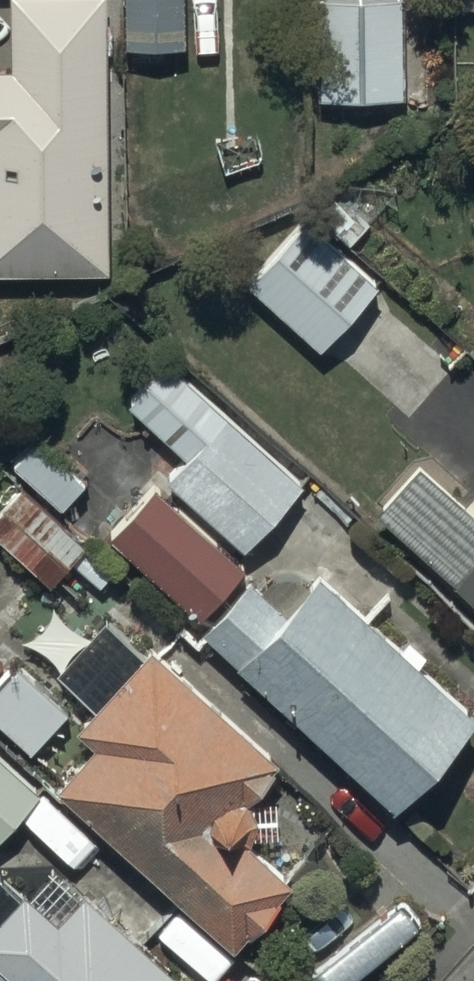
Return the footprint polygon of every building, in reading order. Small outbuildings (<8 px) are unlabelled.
[(165,0),(117,0),(117,63),(165,63),(165,0)] [(102,286),(101,7),(3,7),(3,83),(0,83),(0,287),(102,286)] [(308,110),(394,110),(393,10),(307,10),(308,110)] [(241,296),(311,362),(369,299),(299,234),(241,296)] [(158,491),(233,561),(290,500),(160,380),(121,421),(176,472),(158,491)] [(9,478),(52,518),(74,494),(31,455),(9,478)] [(368,525),(473,623),(473,536),(412,479),(368,525)] [(97,552),(185,633),(233,581),(145,500),(97,552)] [(46,593),(75,561),(13,503),(0,517),(0,551),(46,593)] [(199,647),(385,819),(461,739),(301,590),(269,625),(243,601),(199,647)] [(43,703),(0,663),(0,749),(43,703)] [(87,759),(48,801),(220,961),(275,902),(205,837),(262,776),(140,663),(68,741),(87,759)] [(31,813),(0,784),(0,846),(31,813)] [(75,909),(50,935),(19,905),(0,925),(0,980),(153,980),(75,909)]
